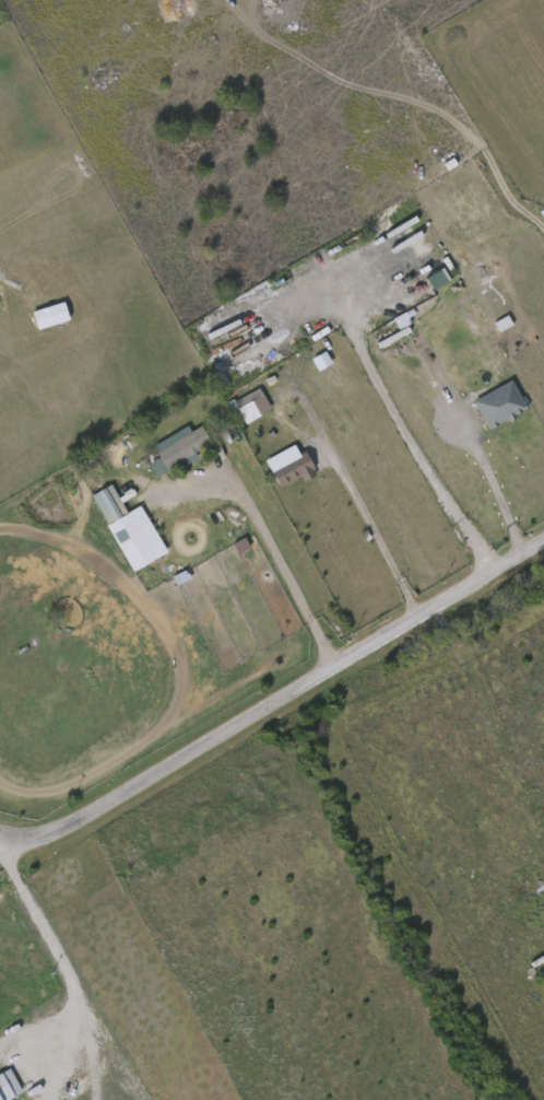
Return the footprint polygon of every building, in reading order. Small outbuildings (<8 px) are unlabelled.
[(450,280),(443,268),(426,278),(432,290),(450,280)] [(475,285),(464,291),(462,286),(453,291),(447,278),(468,268),(475,285)] [(68,323),(65,304),(33,310),(36,329),(68,323)] [(487,429),(528,411),(514,381),(473,400),(487,429)] [(226,405),(231,415),(238,411),(245,424),(271,410),(259,388),(226,405)] [(153,444),(187,425),(189,430),(201,424),(211,443),(155,473),(150,463),(159,457),(153,444)] [(265,460),(279,489),(301,478),(303,482),(317,476),(305,451),(299,455),(294,446),(265,460)] [(92,493),(110,483),(132,522),(113,533),(92,493)] [(23,1096),(10,1069),(0,1074),(0,1099),(16,1099),(23,1096)]
